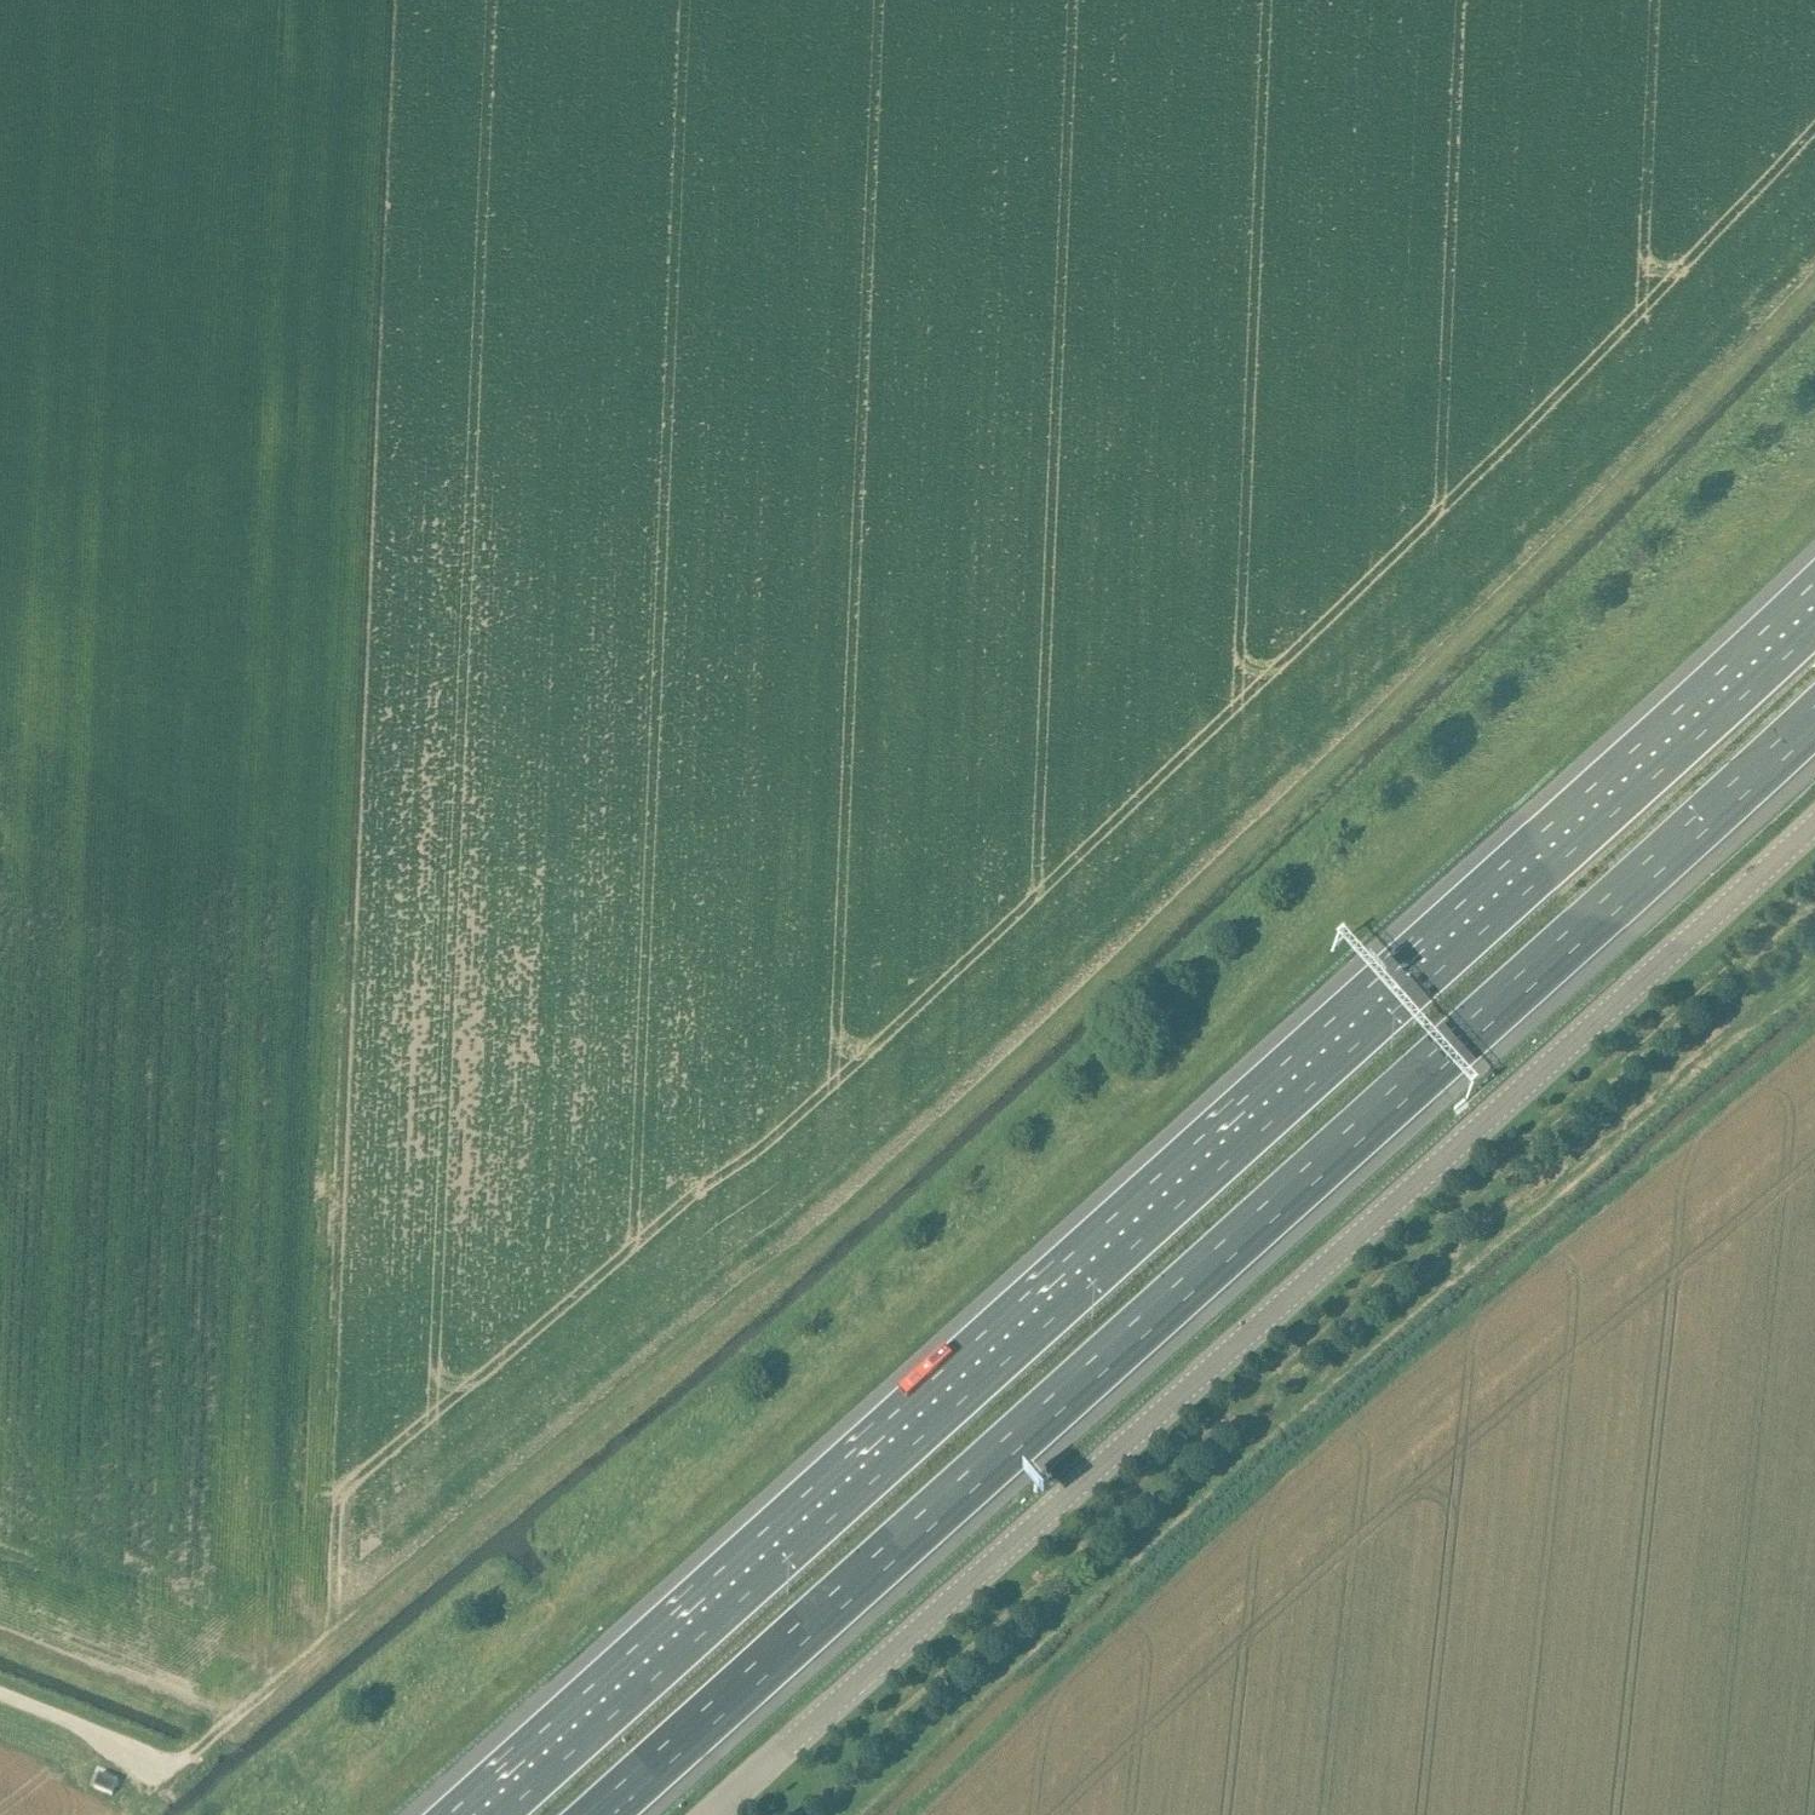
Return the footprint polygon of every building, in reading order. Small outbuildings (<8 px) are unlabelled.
[(93,1789),(112,1796),(117,1784),(98,1776),(93,1789)]
